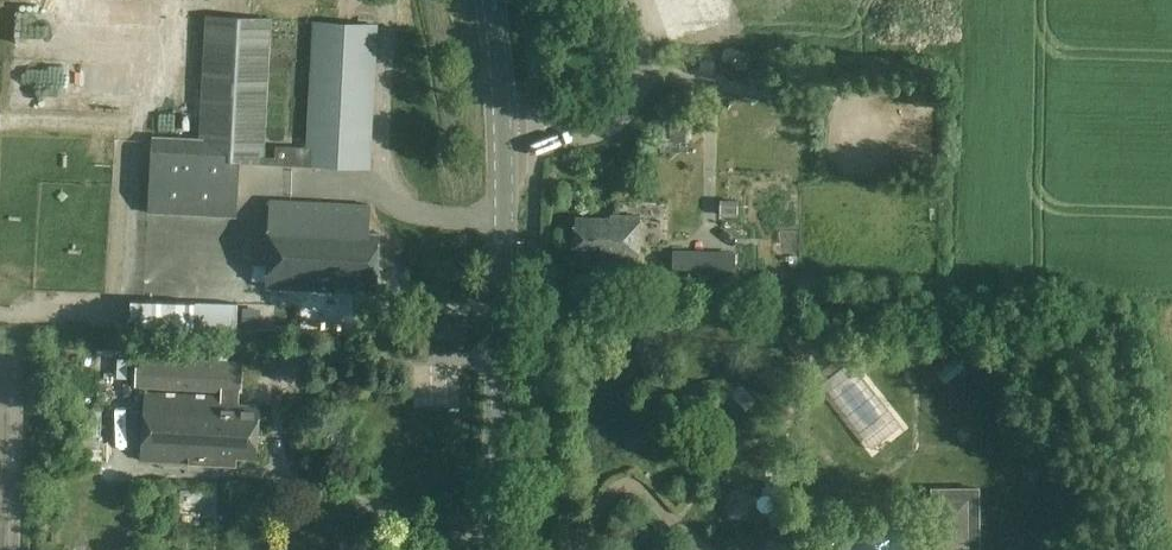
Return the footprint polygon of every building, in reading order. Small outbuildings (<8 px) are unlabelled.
[(154,137),(150,212),(236,217),(239,161),(369,168),(377,25),(315,22),(308,151),(263,148),(269,19),(207,16),(201,139),(154,137)] [(376,281),(378,234),(368,234),(370,205),(272,199),(268,288),(333,291),(333,284),(354,285),(354,280),(376,281)] [(640,258),(640,216),(610,215),(610,219),(575,218),(575,252),(594,252),(594,257),(640,258)] [(673,255),(673,279),(734,280),(735,256),(673,255)] [(236,334),(237,330),(237,306),(131,302),(130,330),(236,334)] [(241,386),(241,368),(139,363),(138,386),(221,390),(222,385),(241,386)] [(257,459),(260,405),(239,404),(239,400),(226,399),(226,396),(145,392),(141,459),(235,464),(235,458),(257,459)] [(83,469),(84,481),(108,480),(107,467),(83,469)] [(747,518),(749,516),(750,515),(752,512),(753,510),(753,508),(753,505),(753,502),(752,499),(751,497),(749,494),(747,493),(744,491),(741,490),(738,490),(735,490),(732,491),(730,492),(727,494),(725,496),(724,498),(723,501),(722,504),(722,507),(723,510),(724,513),(726,515),(728,517),(730,519),(733,520),(735,521),(738,521),(741,521),(744,520),(747,518)] [(861,549),(889,549),(890,530),(861,529),(861,549)]
